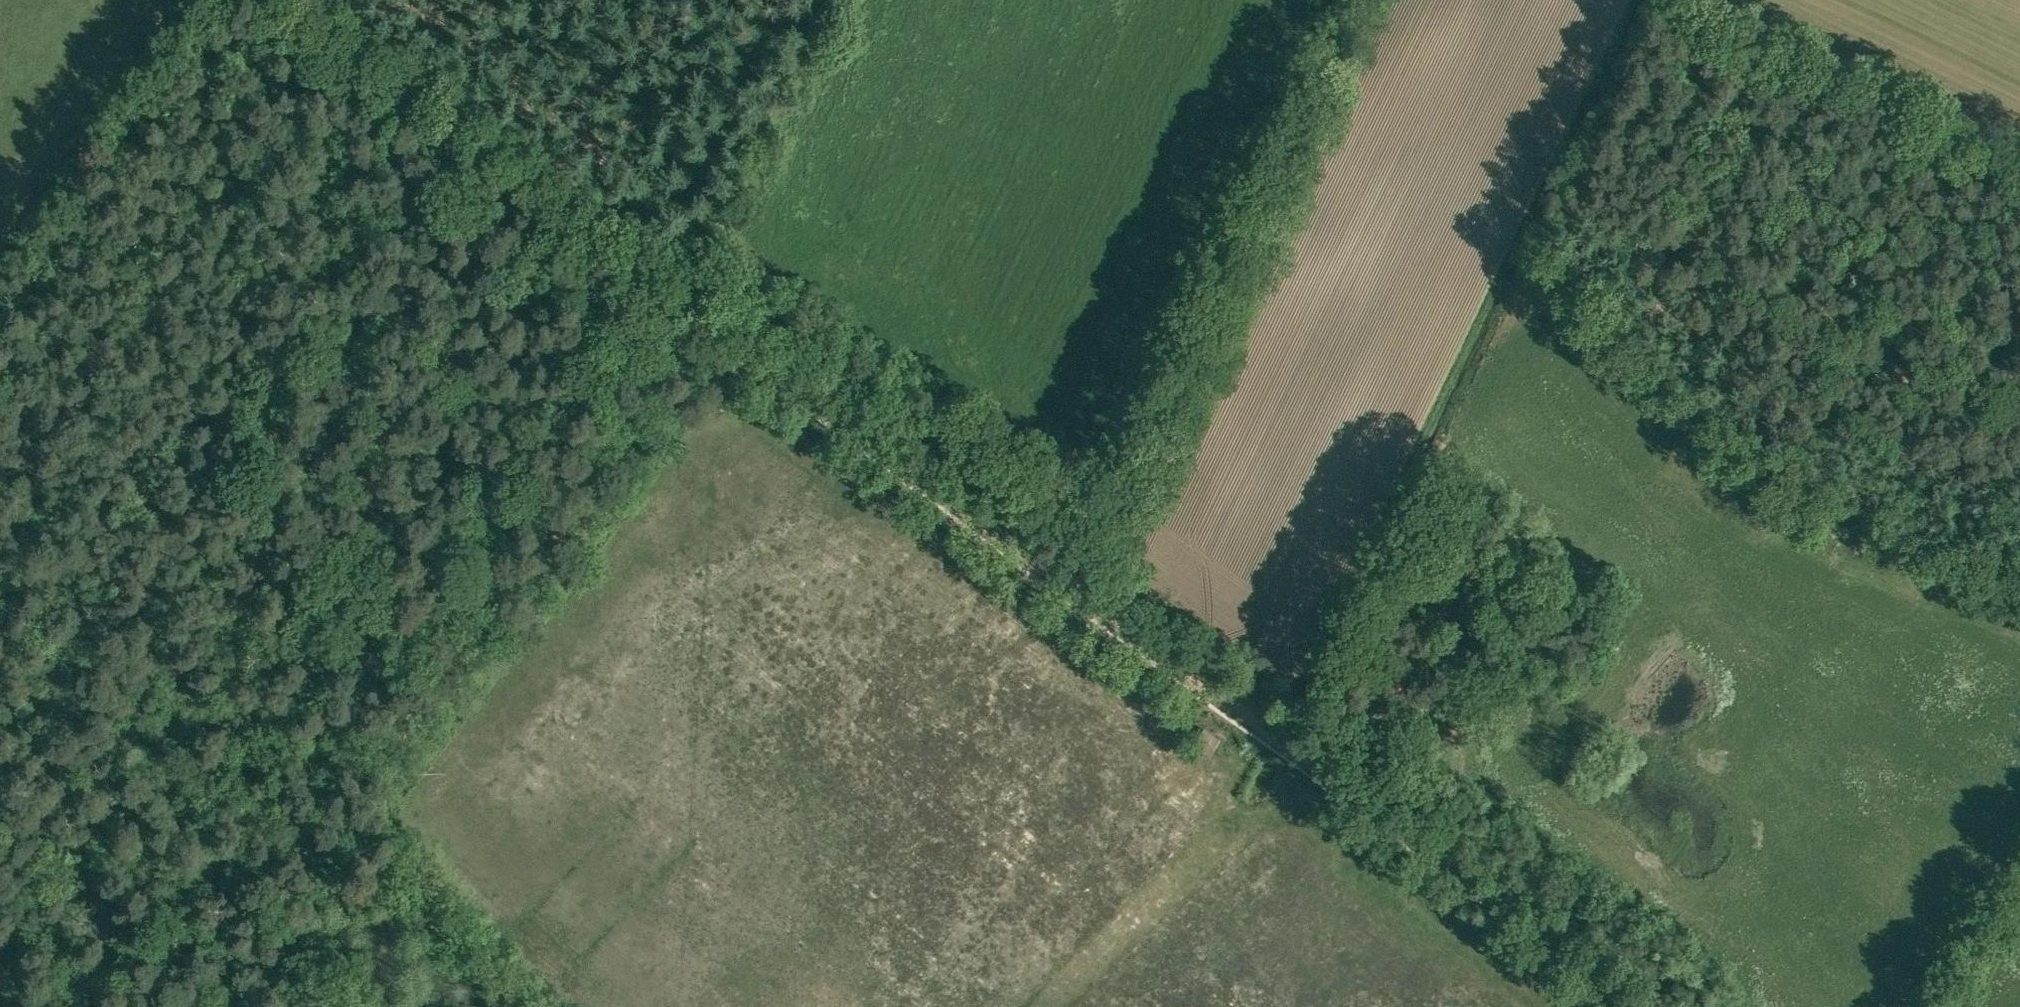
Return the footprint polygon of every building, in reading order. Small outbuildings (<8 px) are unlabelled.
[(1495,569),(1483,561),(1476,570),(1488,579),(1495,569)] [(1204,727),(1191,745),(1210,758),(1223,740),(1204,727)]
